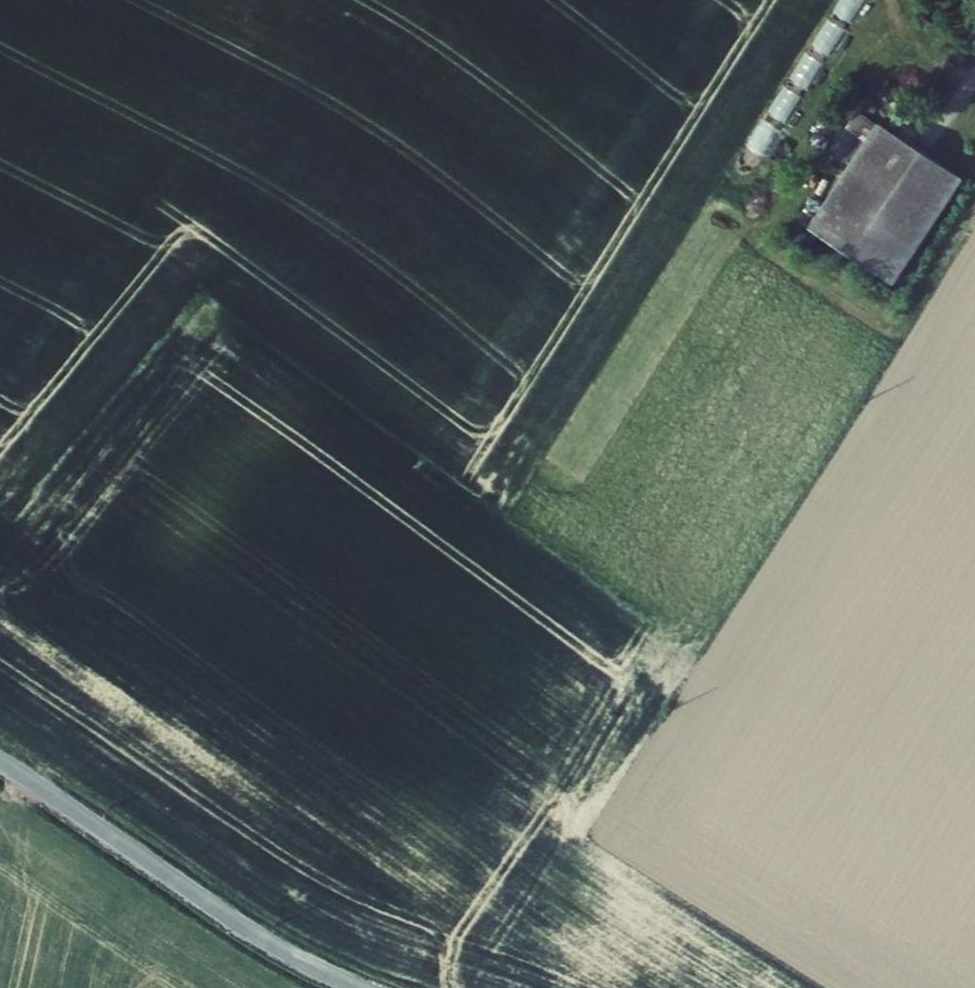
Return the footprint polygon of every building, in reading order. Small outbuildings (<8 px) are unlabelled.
[(895,276),(964,173),(879,117),(810,220),(895,276)]
